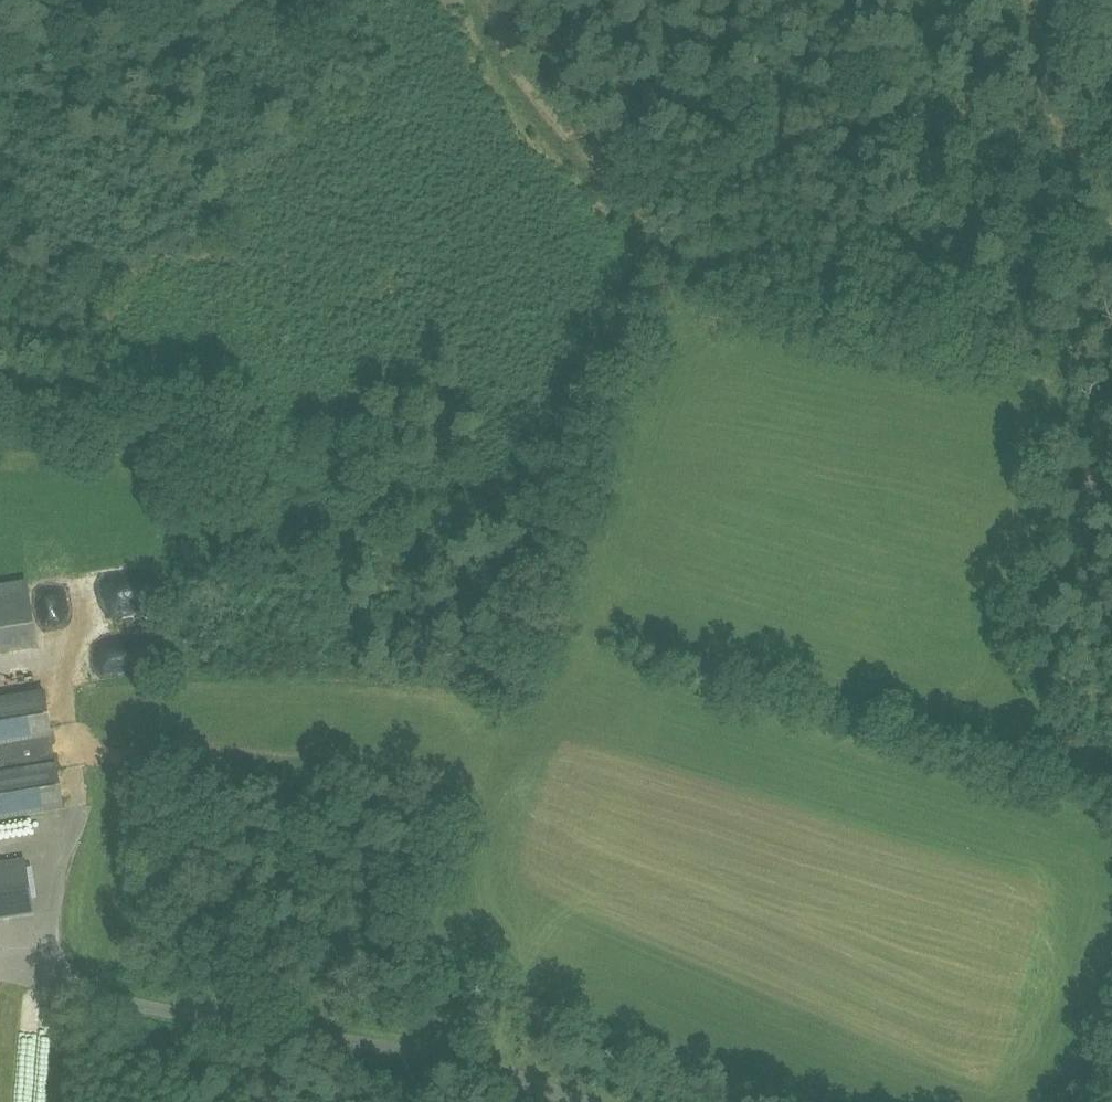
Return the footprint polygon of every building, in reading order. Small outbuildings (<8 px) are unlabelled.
[(0,584),(0,653),(39,647),(28,580),(0,584)] [(0,697),(0,819),(66,809),(46,689),(0,697)] [(34,913),(25,858),(0,863),(0,918),(34,913)]
